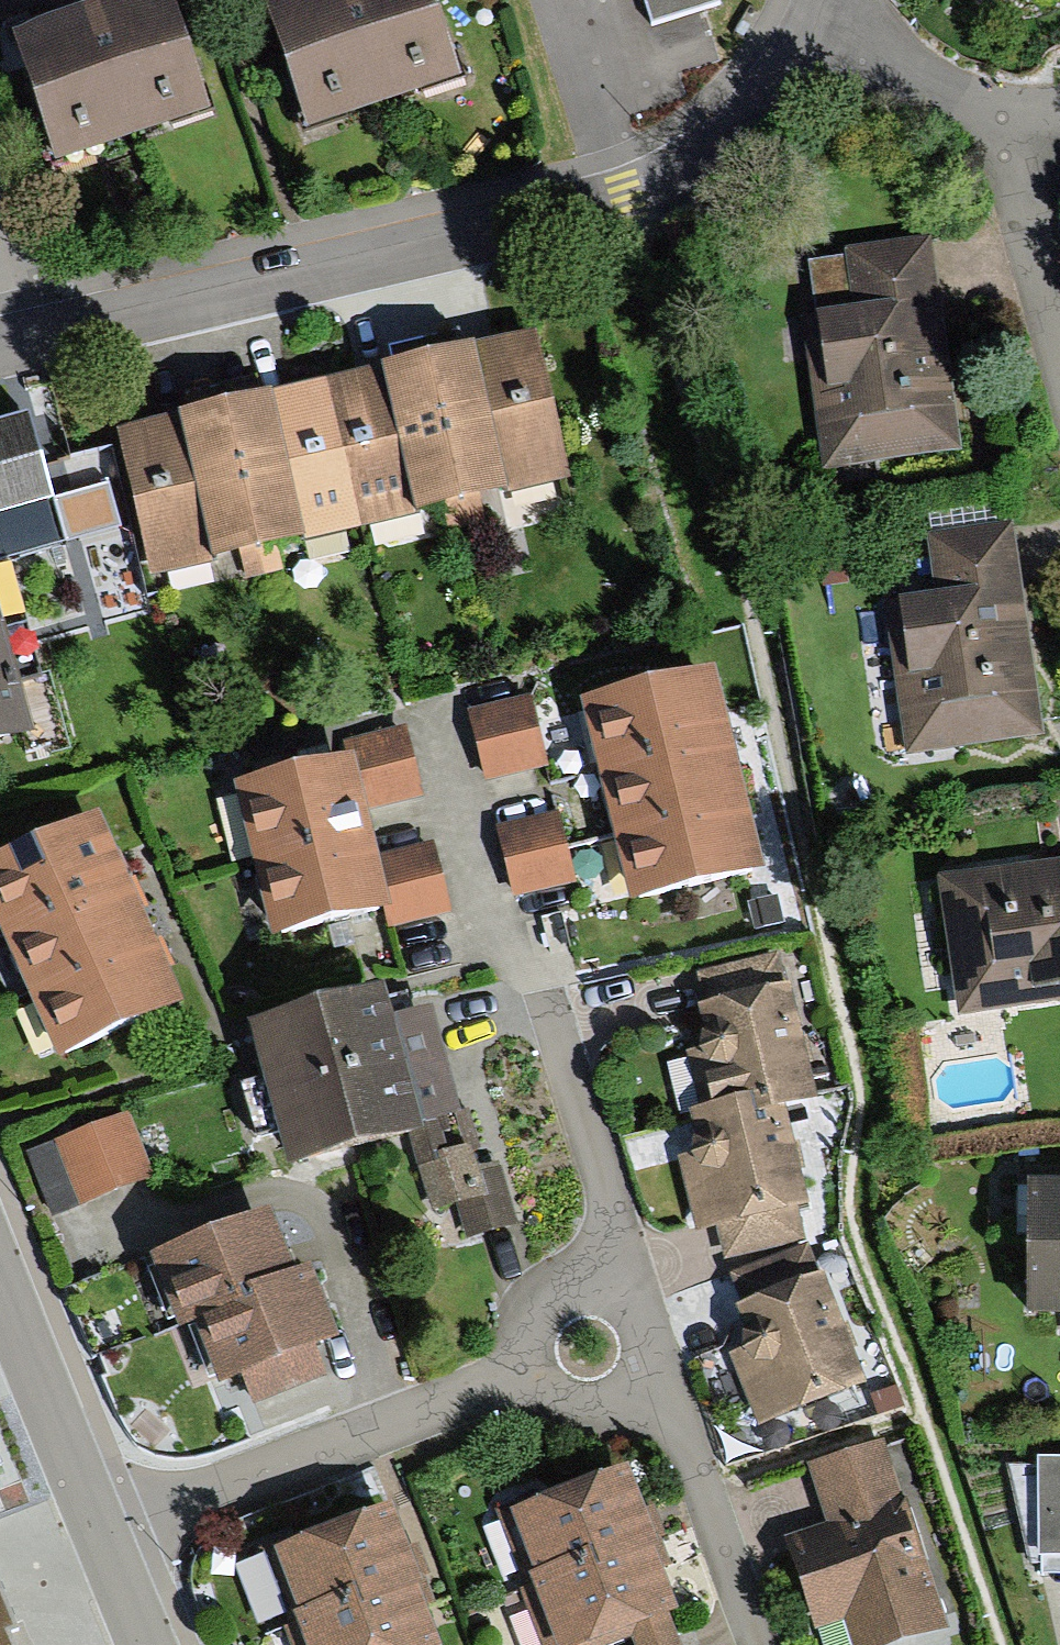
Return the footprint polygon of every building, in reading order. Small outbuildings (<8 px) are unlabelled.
[(12,37),(56,166),(210,113),(172,0),(120,0),(12,37)] [(264,1),(308,133),(464,80),(437,0),(268,0),(264,1)] [(651,24),(722,1),(721,0),(643,0),(651,24)] [(823,470),(961,451),(949,367),(932,240),(845,252),(847,263),(809,268),(817,322),(803,324),(823,470)] [(174,420),(118,433),(153,577),(241,555),(247,580),(284,571),(278,551),(442,511),(448,535),(487,525),(481,500),(573,478),(538,332),(480,346),(380,370),(275,395),(174,420)] [(64,539),(53,499),(28,413),(0,421),(0,558),(64,539)] [(107,483),(53,499),(64,539),(118,522),(107,483)] [(909,753),(1044,733),(1031,652),(1013,533),(927,546),(935,595),(886,602),(909,753)] [(32,730),(0,617),(0,739),(32,730)] [(629,896),(763,867),(752,819),(738,754),(729,716),(718,667),(582,697),(629,896)] [(484,782),(549,765),(530,693),(465,709),(484,782)] [(314,764),(234,786),(274,934),(359,912),(382,906),(387,925),(451,908),(433,840),(379,855),(368,810),(424,795),(404,722),(342,738),(347,756),(314,764)] [(0,854),(0,926),(59,1055),(189,995),(168,950),(141,891),(124,854),(102,807),(0,854)] [(512,895),(575,879),(556,810),(494,827),(512,895)] [(957,1020),(1059,1006),(1059,861),(1030,866),(937,879),(957,1020)] [(777,895),(749,901),(755,928),(784,921),(777,895)] [(700,1104),(748,1093),(754,1115),(784,1107),(819,1099),(806,1049),(781,949),(696,971),(704,1001),(698,1002),(704,1025),(699,1045),(687,1048),(700,1104)] [(386,985),(248,1025),(266,1087),(289,1166),(409,1131),(433,1213),(452,1207),(462,1242),(522,1225),(502,1158),(480,1164),(474,1145),(479,1143),(468,1106),(460,1108),(430,1003),(394,1014),(386,985)] [(795,1211),(809,1207),(796,1154),(784,1107),(754,1115),(748,1093),(700,1104),(689,1107),(694,1134),(692,1151),(680,1153),(697,1228),(717,1224),(726,1258),(802,1238),(795,1211)] [(131,1112),(28,1154),(56,1220),(158,1178),(131,1112)] [(1059,1309),(1059,1177),(1030,1177),(1030,1309),(1059,1309)] [(272,1204),(149,1252),(179,1331),(193,1326),(216,1387),(241,1377),(252,1406),(335,1374),(323,1342),(343,1335),(325,1289),(313,1258),(295,1265),(290,1251),(272,1204)] [(760,1425),(867,1382),(847,1331),(812,1241),(732,1273),(743,1301),(734,1305),(745,1331),(742,1344),(729,1349),(760,1425)] [(949,1625),(884,1437),(804,1465),(824,1523),(785,1537),(816,1627),(844,1617),(854,1644),(892,1644),(949,1625)] [(498,1510),(529,1590),(524,1591),(544,1644),(606,1644),(635,1634),(639,1644),(678,1644),(667,1616),(680,1611),(664,1571),(671,1568),(665,1555),(651,1517),(629,1460),(498,1510)] [(1010,1462),(1033,1563),(1059,1564),(1059,1463),(1010,1462)] [(298,1624),(288,1628),(295,1644),(427,1644),(440,1640),(426,1604),(433,1601),(430,1593),(412,1548),(392,1500),(275,1547),(299,1605),(292,1608),(298,1624)] [(265,1634),(291,1625),(270,1563),(244,1572),(265,1634)] [(6,1626),(16,1621),(0,1581),(0,1644),(14,1644),(6,1626)]
